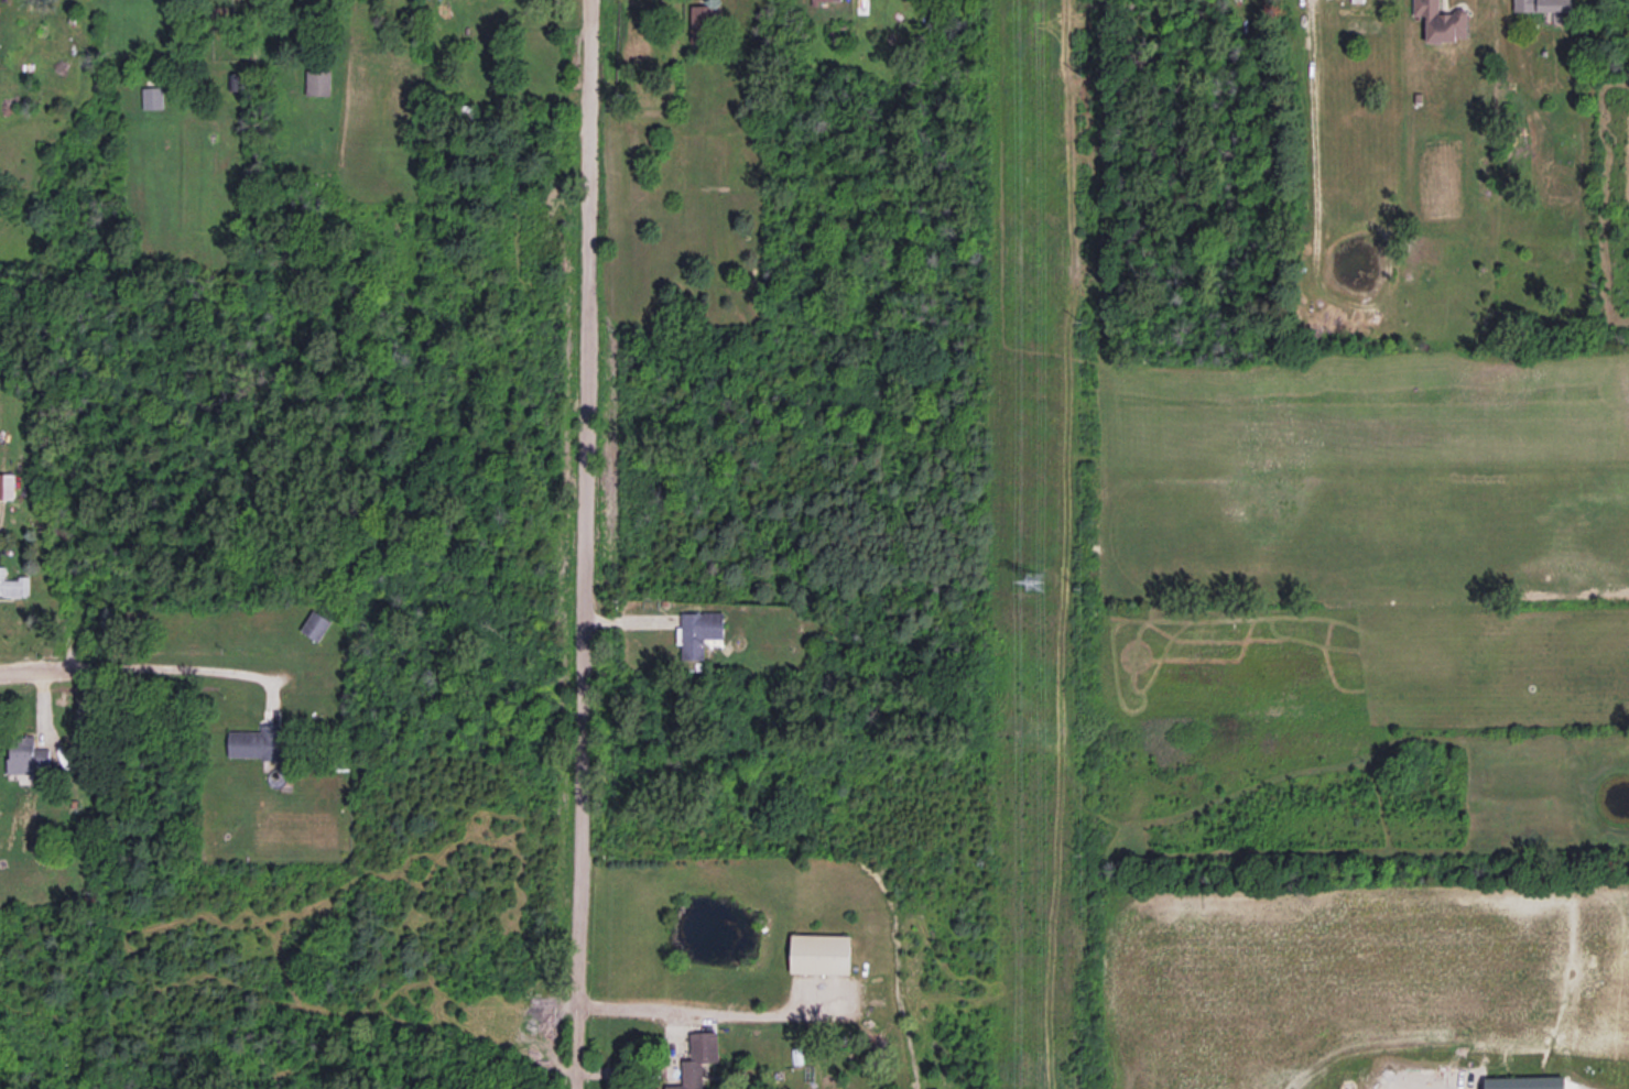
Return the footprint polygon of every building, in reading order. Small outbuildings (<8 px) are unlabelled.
[(1456,42),(1456,34),(1467,34),(1467,11),(1439,11),(1439,0),(1413,0),(1413,16),(1425,16),(1425,42),(1456,42)] [(1513,11),(1571,12),(1571,0),(1513,0),(1513,11)] [(717,6),(690,5),(689,42),(716,43),(717,6)] [(330,95),(331,70),(307,70),(306,95),(330,95)] [(143,109),(163,109),(163,87),(142,87),(143,109)] [(0,473),(0,499),(14,500),(14,473),(0,473)] [(19,576),(19,579),(5,579),(5,566),(0,566),(0,595),(29,596),(29,576),(19,576)] [(332,622),(314,610),(301,630),(319,642),(332,622)] [(724,612),(682,611),(681,659),(704,660),(705,639),(723,639),(724,612)] [(282,724),(261,724),(261,731),(228,731),(227,757),(282,758),(282,724)] [(49,767),(50,748),(35,748),(35,736),(9,735),(8,779),(34,780),(34,767),(49,767)] [(850,974),(851,935),(792,934),(791,973),(850,974)] [(718,1062),(718,1032),(690,1032),(691,1059),(682,1060),(683,1085),(663,1085),(663,1088),(703,1088),(702,1062),(718,1062)] [(1485,1088),(1564,1088),(1564,1075),(1485,1077),(1485,1088)]
